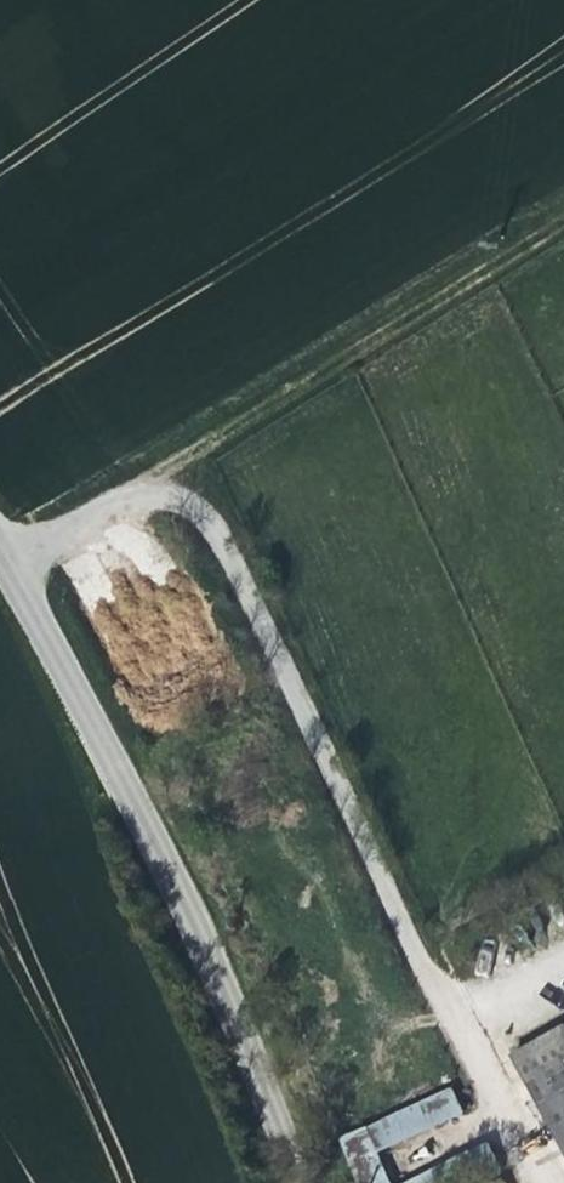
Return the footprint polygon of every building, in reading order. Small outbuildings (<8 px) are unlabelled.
[(64,565),(86,607),(114,592),(92,551),(64,565)] [(508,1044),(563,1158),(563,1016),(508,1044)] [(337,1133),(356,1182),(389,1182),(376,1149),(463,1117),(452,1089),(337,1133)] [(436,1169),(400,1182),(441,1182),(436,1169)]
